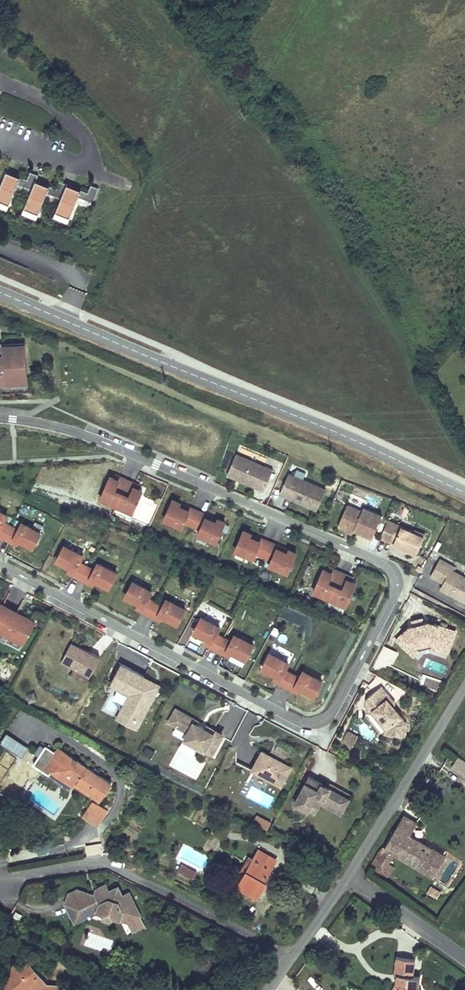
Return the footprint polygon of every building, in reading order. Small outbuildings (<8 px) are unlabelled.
[(0,189),(0,204),(8,207),(17,186),(32,192),(26,206),(40,212),(49,190),(64,196),(58,210),(72,216),(80,194),(95,201),(101,186),(94,183),(91,191),(62,179),(59,186),(31,174),(27,182),(7,173),(0,189)] [(40,212),(26,206),(25,210),(39,215),(40,212)] [(72,216),(58,210),(57,214),(70,219),(72,216)] [(10,386),(10,387),(22,386),(22,381),(29,381),(28,350),(15,351),(15,349),(5,349),(6,359),(0,359),(0,386),(10,386)] [(254,492),(266,497),(275,476),(263,471),(248,465),(238,460),(229,481),(239,485),(240,483),(255,489),(254,492)] [(321,493),(290,480),(283,497),(291,501),(293,506),(298,504),(313,511),(321,493)] [(240,483),(239,485),(254,492),(255,489),(240,483)] [(127,514),(127,515),(142,522),(143,521),(151,525),(161,502),(157,501),(153,499),(154,495),(139,489),(137,492),(133,490),(129,488),(119,511),(127,514)] [(209,521),(201,517),(192,514),(191,517),(181,512),(182,509),(174,506),(166,525),(173,528),(173,529),(184,534),(186,530),(194,533),(201,537),(199,541),(211,546),(211,545),(218,548),(227,529),(219,526),(218,529),(207,524),(209,521)] [(41,531),(0,507),(0,535),(15,543),(18,538),(33,546),(41,531)] [(373,544),(383,520),(364,512),(363,516),(348,510),(339,532),(347,536),(354,538),(355,536),(373,544)] [(245,527),(237,550),(287,572),(297,549),(245,527)] [(425,541),(415,536),(412,538),(389,527),(381,545),(402,554),(408,556),(417,560),(425,541)] [(109,586),(119,572),(63,543),(57,556),(71,564),(67,570),(91,583),(94,578),(109,586)] [(438,555),(430,573),(442,579),(438,587),(464,601),(464,573),(455,569),(457,562),(438,555)] [(323,602),(338,609),(339,609),(347,612),(357,590),(353,588),(349,587),(350,583),(335,576),(333,580),(329,578),(325,576),(315,598),(323,602)] [(180,622),(188,607),(155,588),(133,577),(126,594),(138,602),(137,608),(161,619),(165,615),(180,622)] [(9,617),(0,612),(0,634),(9,617)] [(253,638),(199,613),(191,628),(203,634),(200,643),(230,655),(235,652),(247,656),(253,638)] [(36,627),(24,621),(22,624),(9,617),(0,634),(0,637),(13,643),(15,640),(26,646),(36,627)] [(415,619),(394,636),(414,658),(425,645),(436,643),(452,650),(461,628),(430,617),(415,619)] [(15,640),(13,643),(24,649),(26,646),(15,640)] [(99,659),(70,644),(59,665),(88,680),(99,659)] [(376,663),(390,669),(397,651),(383,646),(376,663)] [(264,647),(258,663),(272,667),(268,676),(301,692),(304,688),(315,693),(321,675),(264,647)] [(160,687),(120,665),(108,687),(126,697),(113,721),(135,733),(160,687)] [(406,711),(381,682),(365,696),(369,709),(382,722),(383,733),(408,736),(406,711)] [(165,725),(184,734),(180,742),(213,760),(223,740),(221,738),(223,735),(205,726),(203,729),(197,726),(199,722),(173,709),(165,725)] [(347,730),(341,741),(351,748),(358,736),(347,730)] [(8,733),(1,743),(22,758),(29,748),(8,733)] [(111,782),(59,748),(48,764),(58,770),(55,774),(75,787),(77,782),(101,798),(111,782)] [(291,768),(260,752),(248,773),(279,790),(291,768)] [(457,758),(450,770),(464,779),(464,762),(457,758)] [(58,770),(48,764),(45,768),(55,774),(58,770)] [(315,781),(307,778),(304,785),(302,784),(291,806),(307,814),(308,811),(315,815),(320,806),(340,816),(350,795),(325,783),(323,787),(319,785),(318,788),(313,785),(315,781)] [(101,798),(77,782),(75,787),(94,799),(93,800),(97,803),(101,798)] [(97,803),(93,800),(83,815),(97,825),(107,810),(97,803)] [(256,815),(252,822),(267,830),(271,822),(256,815)] [(431,879),(444,856),(409,836),(416,824),(403,816),(382,850),(379,848),(368,868),(382,876),(388,866),(393,857),(431,879)] [(117,846),(126,851),(130,844),(121,839),(117,846)] [(238,887),(258,898),(266,882),(264,881),(274,864),(276,859),(259,850),(238,887)] [(181,864),(178,870),(184,873),(187,867),(181,864)] [(393,869),(388,866),(382,876),(387,879),(393,869)] [(197,872),(187,867),(184,873),(194,878),(197,872)] [(108,892),(105,885),(96,890),(94,896),(96,898),(108,892)] [(108,892),(96,898),(94,896),(87,892),(65,903),(73,919),(87,912),(89,915),(87,916),(89,919),(91,917),(90,915),(97,912),(104,914),(109,912),(111,917),(127,922),(132,933),(145,927),(140,916),(129,893),(122,896),(118,887),(108,892)] [(87,892),(78,889),(67,894),(65,903),(87,892)] [(87,912),(73,919),(75,922),(87,916),(89,915),(87,912)] [(327,945),(334,937),(323,926),(315,935),(327,945)] [(416,960),(397,957),(394,974),(397,975),(401,975),(399,985),(396,984),(392,989),(419,989),(421,977),(414,976),(416,960)] [(29,960),(27,962),(12,960),(11,974),(2,981),(6,986),(1,989),(63,989),(68,986),(48,984),(29,960)]
